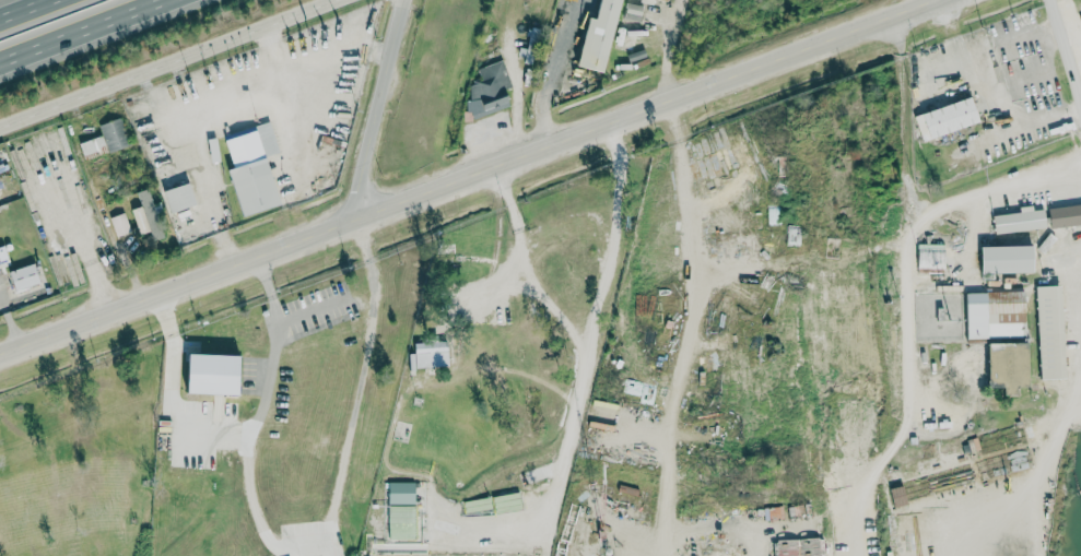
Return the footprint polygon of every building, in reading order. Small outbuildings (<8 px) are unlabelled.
[(611,73),(626,0),(605,0),(601,19),(593,17),(582,67),(611,73)] [(513,108),(508,88),(512,87),(502,53),(476,60),(481,77),(467,81),(475,108),(463,111),(466,122),(513,108)] [(918,140),(979,122),(975,111),(970,113),(965,97),(910,114),(918,140)] [(81,143),(85,159),(129,147),(122,119),(100,124),(104,136),(81,143)] [(165,192),(174,214),(199,204),(191,182),(165,192)] [(140,235),(152,232),(155,241),(167,237),(157,204),(154,205),(150,189),(138,192),(142,207),(133,210),(140,235)] [(988,215),(989,233),(1041,229),(1039,210),(1029,210),(1029,205),(1015,207),(1016,213),(988,215)] [(1044,207),(1045,227),(1080,225),(1080,206),(1044,207)] [(132,231),(124,212),(110,218),(118,237),(132,231)] [(14,259),(6,244),(0,247),(0,267),(14,259)] [(940,244),(913,244),(913,268),(940,269),(940,244)] [(973,247),(973,273),(1026,272),(1025,246),(973,247)] [(18,291),(42,283),(35,263),(11,272),(18,291)] [(1031,286),(1035,379),(1059,379),(1055,285),(1031,286)] [(962,338),(1022,337),(1021,291),(960,292),(962,338)] [(413,369),(451,367),(450,342),(417,344),(417,353),(412,354),(413,369)] [(1020,343),(980,343),(980,386),(995,387),(995,395),(1007,395),(1007,386),(1019,386),(1020,343)] [(192,395),(244,396),(245,356),(194,355),(192,395)] [(892,484),(895,502),(956,491),(953,473),(892,484)] [(391,503),(417,503),(417,481),(390,482),(391,503)] [(822,538),(776,539),(776,555),(823,555),(822,538)]
